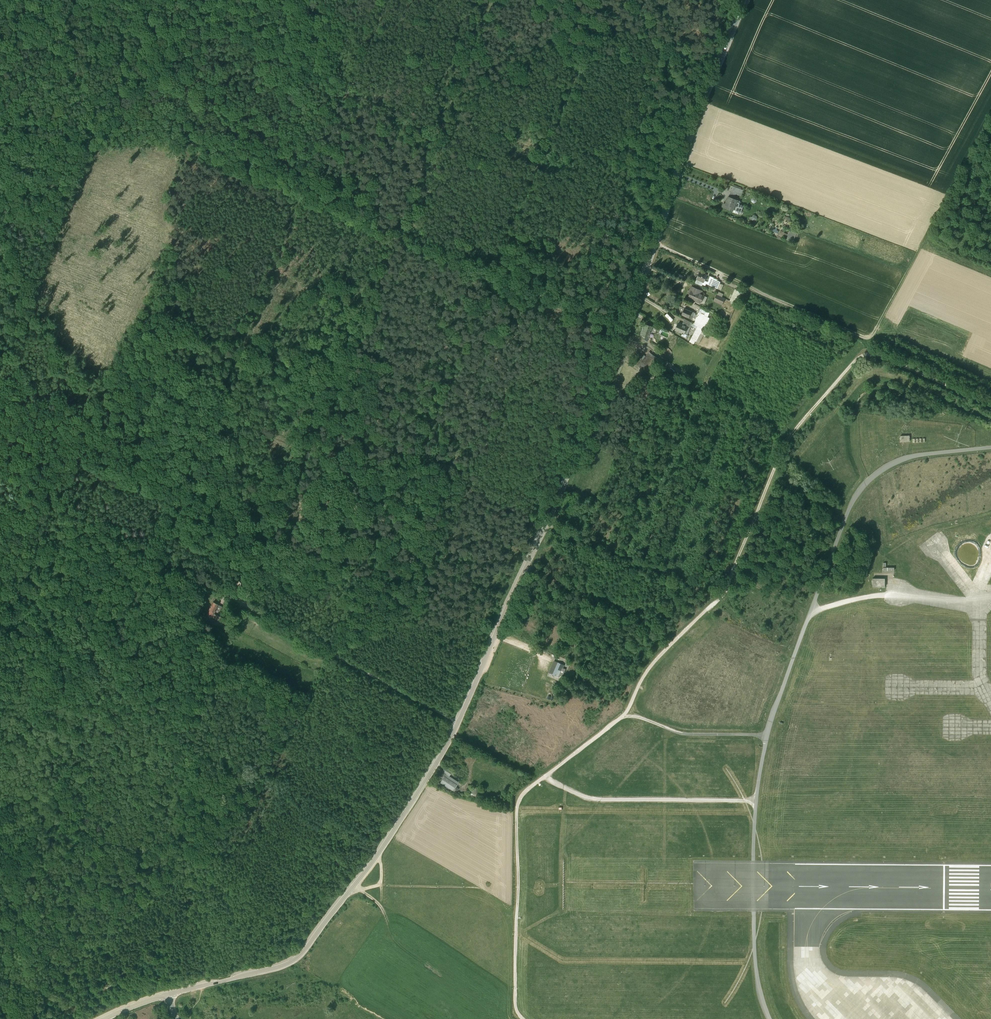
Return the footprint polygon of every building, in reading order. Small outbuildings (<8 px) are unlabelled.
[(737,200),(729,196),(726,204),(725,205),(734,208),(737,200)] [(737,200),(734,208),(733,209),(741,212),(744,206),(739,204),(740,201),(737,200)] [(788,234),(780,231),(779,235),(786,238),(785,241),(792,244),(796,233),(789,230),(788,234)] [(714,278),(700,272),(697,279),(703,282),(703,283),(703,284),(705,285),(706,283),(711,285),(714,278)] [(717,280),(714,278),(711,285),(718,288),(720,282),(717,280)] [(702,291),(693,287),(689,298),(701,303),(704,295),(701,294),(702,291)] [(738,302),(742,290),(736,288),(731,300),(738,302)] [(725,298),(717,295),(714,300),(722,304),(725,298)] [(701,307),(699,312),(704,315),(704,316),(707,317),(709,311),(701,307)] [(695,313),(684,308),(682,315),(692,319),(695,313)] [(672,321),(674,319),(669,312),(666,314),(672,321)] [(704,315),(699,312),(695,322),(704,325),(707,317),(704,316),(704,315)] [(704,325),(695,322),(694,324),(703,329),(704,327),(705,328),(709,318),(707,317),(704,325)] [(691,322),(685,319),(682,325),(687,327),(689,328),(691,322)] [(682,325),(678,323),(675,330),(683,333),(684,334),(685,333),(687,327),(682,325)] [(652,326),(644,324),(640,335),(648,338),(652,326)] [(647,355),(639,366),(643,369),(651,359),(647,355)] [(651,359),(643,369),(650,375),(658,364),(651,359)] [(673,363),(665,359),(663,364),(671,368),(673,363)] [(664,374),(668,378),(673,372),(669,369),(664,374)] [(885,578),(872,578),(872,586),(885,587),(885,578)] [(218,605),(213,602),(207,614),(205,618),(213,623),(215,619),(212,617),(218,605)] [(191,619),(188,617),(183,628),(200,637),(201,637),(202,638),(206,632),(203,631),(205,629),(198,625),(202,617),(198,615),(196,617),(193,616),(191,619)] [(557,665),(553,674),(558,676),(562,667),(563,667),(564,665),(562,664),(561,666),(557,665)] [(452,772),(445,767),(442,771),(444,772),(449,776),(452,772)] [(449,776),(444,772),(442,775),(444,777),(455,784),(457,781),(449,776)] [(455,784),(444,777),(440,782),(452,790),(456,784),(455,784)] [(478,795),(478,787),(470,787),(470,795),(478,795)] [(822,1014),(826,1012),(824,1008),(822,1005),(820,1006),(819,1004),(816,1005),(822,1014)]
